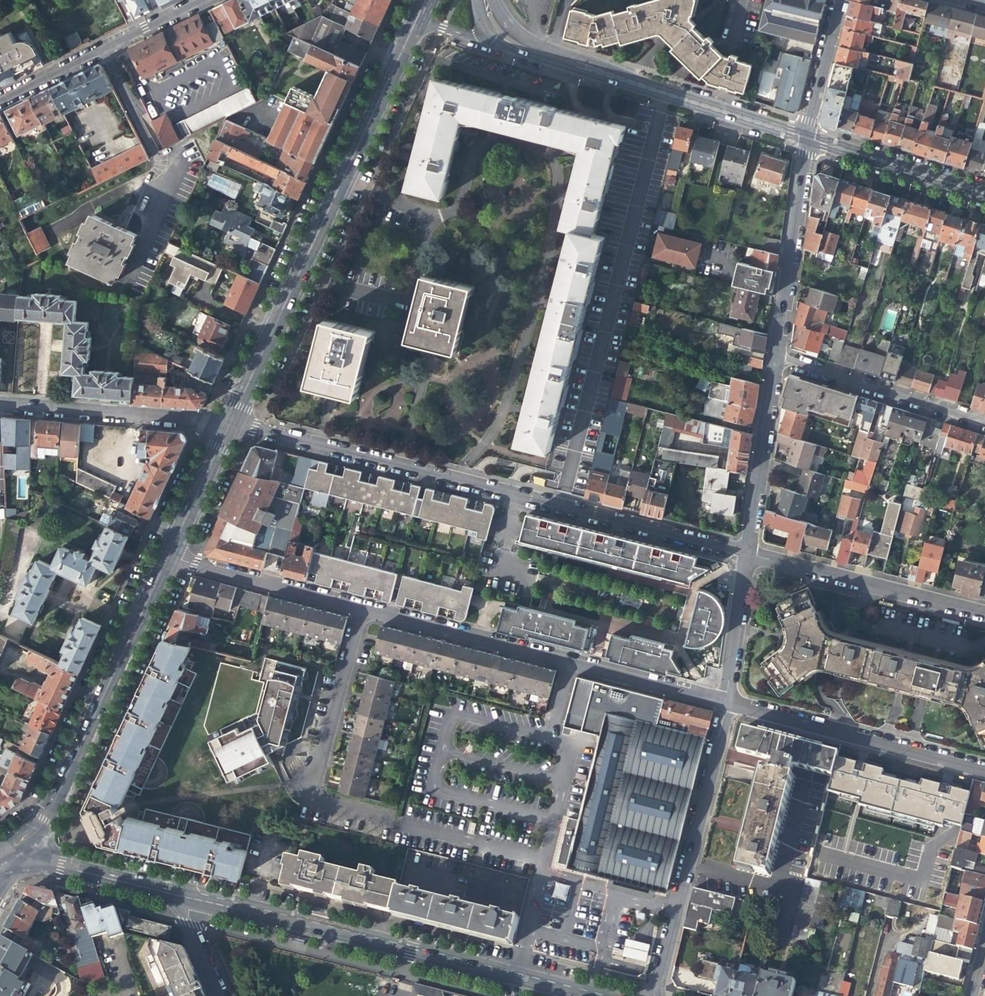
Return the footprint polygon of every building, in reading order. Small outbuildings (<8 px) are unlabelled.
[(116,0),(128,24),(146,14),(160,7),(157,0),(117,0),(116,0)] [(259,16),(252,0),(230,0),(227,1),(210,10),(216,21),(217,24),(219,23),(225,33),(259,16)] [(274,8),(270,0),(252,0),(259,16),(274,8)] [(274,8),(284,3),(286,8),(288,13),(293,11),(292,9),(288,0),(270,0),(274,8)] [(292,9),(300,5),(297,0),(288,0),(292,9)] [(329,9),(331,4),(333,0),(325,0),(329,9)] [(343,10),(379,27),(385,14),(391,0),(390,0),(357,0),(354,7),(346,3),(343,10)] [(744,91),(751,63),(735,59),(737,55),(729,52),(728,56),(721,54),(710,43),(712,40),(706,34),(703,37),(692,26),(694,23),(689,18),(694,0),(655,0),(636,6),(635,2),(632,3),(628,5),(629,8),(613,13),(612,9),(596,15),(572,9),(565,37),(581,41),(595,44),(621,37),(622,41),(645,34),(659,30),(667,37),(675,44),(672,47),(689,63),(706,80),(744,92),(744,91)] [(759,29),(774,33),(814,43),(825,3),(825,0),(767,0),(759,29)] [(895,17),(896,11),(888,9),(876,6),(851,0),(847,15),(869,21),(871,12),(879,14),(879,13),(895,17)] [(888,9),(896,11),(898,0),(890,0),(888,9)] [(924,14),(927,2),(920,0),(898,0),(896,11),(895,17),(892,27),(900,29),(905,10),(924,14)] [(922,22),(947,27),(952,8),(939,5),(927,2),(924,14),(922,22)] [(344,28),(372,41),(376,33),(379,27),(343,10),(331,4),(329,9),(327,12),(332,15),(333,12),(348,20),(344,28)] [(311,9),(312,11),(315,18),(319,16),(321,15),(318,8),(314,7),(311,9)] [(969,38),(970,35),(976,14),(962,11),(952,8),(947,27),(945,37),(953,39),(954,33),(969,38)] [(312,11),(307,14),(310,21),(310,20),(315,18),(312,11)] [(976,14),(970,35),(984,39),(984,16),(976,14)] [(886,25),(869,21),(847,15),(843,29),(860,33),(861,27),(870,29),(871,28),(884,31),(886,25)] [(204,28),(198,16),(160,35),(131,49),(145,77),(224,37),(217,24),(216,21),(204,28)] [(344,28),(319,16),(315,18),(310,20),(310,21),(286,33),(289,34),(293,36),(333,54),(338,41),(344,28)] [(902,28),(911,30),(913,18),(904,17),(902,28)] [(869,35),(870,29),(861,27),(860,33),(864,34),(869,35)] [(771,44),(774,33),(759,29),(756,41),(771,44)] [(860,51),(864,34),(860,33),(843,29),(839,45),(860,51)] [(3,86),(1,81),(14,75),(16,80),(30,73),(28,69),(34,66),(28,55),(23,51),(19,43),(16,44),(10,33),(0,38),(0,88),(3,86)] [(65,39),(71,52),(87,44),(92,42),(90,41),(89,39),(82,42),(77,33),(65,39)] [(285,148),(294,152),(316,162),(337,116),(355,78),(361,66),(333,54),(293,36),(288,47),(286,50),(328,70),(316,97),(293,86),(268,139),(285,148)] [(366,53),(338,41),(333,54),(361,66),(364,58),(366,53)] [(21,43),(19,43),(23,51),(28,55),(34,66),(36,70),(44,66),(36,49),(33,46),(30,44),(28,43),(25,43),(21,43)] [(885,57),(860,51),(839,45),(835,62),(853,66),(856,67),(858,61),(866,63),(867,58),(884,62),(885,57)] [(909,46),(905,62),(912,64),(916,47),(909,46)] [(783,70),(774,107),(793,113),(798,110),(808,70),(810,60),(782,52),(778,68),(783,70)] [(898,68),(895,77),(902,78),(908,80),(912,64),(905,62),(895,59),(893,67),(898,68)] [(769,72),(775,73),(778,61),(772,60),(769,72)] [(864,69),(866,63),(858,61),(856,67),(864,69)] [(838,128),(848,89),(853,66),(835,62),(829,86),(821,120),(823,123),(832,126),(838,128)] [(113,89),(101,64),(75,77),(51,89),(64,113),(113,89)] [(16,80),(14,75),(1,81),(3,86),(16,80)] [(901,83),(902,78),(895,77),(888,75),(886,80),(901,83)] [(949,90),(955,92),(959,77),(952,75),(949,90)] [(249,88),(220,102),(228,115),(243,108),(256,101),(249,88)] [(44,123),(64,113),(51,89),(42,93),(31,99),(44,123)] [(853,90),(848,89),(838,128),(844,130),(852,132),(857,114),(858,110),(849,107),(852,93),(853,90)] [(862,96),(852,93),(849,107),(858,110),(861,100),(862,96)] [(413,204),(448,213),(469,135),(589,164),(569,243),(578,246),(524,460),(556,468),(610,254),(601,251),(626,157),(629,158),(632,143),(443,95),(418,187),(413,204)] [(19,135),(44,123),(31,99),(23,103),(7,111),(19,135)] [(858,110),(857,114),(852,132),(860,135),(869,138),(875,119),(877,110),(879,105),(861,100),(858,110)] [(190,135),(228,115),(220,102),(172,126),(166,115),(152,122),(165,148),(190,135)] [(895,103),(891,114),(883,142),(891,145),(897,147),(906,117),(898,115),(900,111),(899,110),(901,105),(895,103)] [(926,107),(921,126),(913,151),(919,153),(928,156),(936,132),(933,131),(932,134),(926,132),(933,109),(926,107)] [(877,110),(875,119),(869,138),(877,140),(883,142),(891,114),(877,110)] [(908,111),(906,117),(897,147),(905,149),(913,151),(921,126),(911,123),(914,113),(908,111)] [(0,114),(0,146),(13,140),(0,114)] [(941,114),(936,132),(928,156),(935,158),(944,161),(951,137),(948,136),(947,138),(941,137),(948,116),(941,114)] [(226,120),(217,139),(258,159),(261,150),(239,140),(245,128),(226,120)] [(974,132),(963,167),(972,170),(982,173),(984,163),(984,141),(982,140),(984,130),(984,124),(977,121),(974,132)] [(64,137),(73,132),(70,126),(61,130),(64,137)] [(677,126),(666,173),(675,175),(681,149),(687,151),(692,130),(684,128),(677,126)] [(968,142),(951,137),(944,161),(954,164),(963,167),(974,132),(968,130),(966,136),(967,136),(966,138),(968,139),(968,142)] [(712,166),(718,141),(702,137),(696,136),(690,160),(712,166)] [(258,159),(217,139),(208,158),(264,184),(291,196),(299,200),(304,189),(307,182),(285,171),(276,167),(258,159)] [(142,144),(92,170),(98,184),(149,159),(142,144)] [(740,183),(748,151),(740,149),(738,151),(734,150),(733,147),(726,145),(718,174),(732,177),(731,181),(740,183)] [(294,152),(285,148),(282,156),(290,160),(294,152)] [(316,162),(294,152),(290,160),(282,156),(276,167),(285,171),(307,182),(316,162)] [(780,161),(761,155),(755,177),(779,184),(785,163),(780,161)] [(831,175),(833,168),(824,165),(822,172),(831,175)] [(813,175),(807,216),(818,219),(822,219),(825,212),(823,211),(824,208),(829,210),(839,179),(826,175),(818,172),(813,175)] [(241,186),(213,173),(207,186),(235,198),(241,186)] [(845,208),(847,209),(855,184),(847,181),(839,179),(829,210),(826,219),(831,220),(832,217),(833,218),(835,210),(836,211),(839,202),(846,204),(845,208)] [(288,204),(291,196),(264,184),(260,192),(264,195),(259,205),(282,215),(288,204)] [(847,210),(863,215),(871,189),(862,186),(855,184),(847,209),(847,210)] [(875,239),(878,229),(889,195),(882,192),(871,189),(863,215),(873,218),(872,224),(873,224),(869,237),(875,239)] [(14,202),(22,219),(46,207),(38,190),(14,202)] [(888,213),(901,216),(906,200),(898,197),(889,195),(878,229),(883,230),(888,213)] [(919,246),(925,228),(931,208),(917,204),(906,200),(901,216),(900,220),(920,227),(908,265),(912,267),(919,246)] [(249,266),(244,278),(259,285),(265,273),(271,259),(276,249),(260,242),(256,250),(247,246),(251,236),(254,230),(248,227),(252,218),(225,206),(221,213),(216,210),(210,223),(228,232),(224,242),(246,252),(241,263),(249,266)] [(931,208),(925,228),(919,246),(935,251),(938,239),(947,213),(940,211),(931,208)] [(656,209),(653,223),(658,225),(672,228),(676,214),(656,209)] [(938,239),(955,244),(956,242),(963,218),(955,216),(947,213),(938,239)] [(114,225),(93,215),(73,260),(116,279),(136,235),(114,225)] [(818,219),(807,216),(803,249),(816,253),(821,235),(814,232),(818,219)] [(965,245),(962,257),(969,259),(980,223),(971,221),(963,218),(956,242),(965,245)] [(269,228),(283,234),(286,227),(273,221),(269,228)] [(984,255),(984,225),(980,223),(969,259),(960,287),(969,290),(973,277),(972,273),(978,253),(984,255)] [(898,224),(893,239),(897,241),(902,225),(898,224)] [(27,233),(37,254),(50,247),(40,227),(27,233)] [(822,231),(821,235),(816,253),(831,258),(838,236),(822,231)] [(701,243),(659,233),(652,256),(695,267),(701,243)] [(261,240),(251,236),(247,246),(256,250),(260,242),(261,240)] [(768,237),(765,252),(777,255),(779,240),(768,237)] [(952,254),(962,257),(965,245),(956,242),(955,244),(952,254)] [(223,268),(169,244),(165,254),(173,257),(169,266),(174,268),(167,282),(174,286),(171,292),(180,296),(189,276),(193,278),(197,280),(198,278),(215,286),(223,268)] [(777,255),(765,252),(755,249),(751,265),(775,271),(776,262),(777,255)] [(984,280),(984,258),(977,285),(981,286),(983,285),(984,280)] [(738,287),(739,287),(759,292),(762,293),(767,275),(774,277),(775,271),(751,265),(737,261),(731,285),(738,287)] [(863,279),(866,269),(860,267),(857,277),(863,279)] [(225,305),(246,314),(259,285),(244,278),(239,275),(225,305)] [(774,277),(767,275),(762,293),(771,295),(772,287),(774,277)] [(754,312),(759,292),(739,287),(738,287),(730,316),(751,321),(754,312)] [(805,304),(811,306),(826,310),(832,312),(837,296),(810,287),(807,296),(805,304)] [(475,304),(427,291),(409,357),(458,370),(475,304)] [(34,297),(19,296),(18,308),(17,318),(38,320),(41,320),(67,322),(63,380),(67,380),(76,381),(76,396),(102,398),(121,399),(122,403),(132,404),(133,384),(134,378),(119,377),(119,373),(93,371),(93,375),(84,374),(85,360),(89,360),(91,338),(87,337),(88,323),(75,322),(77,301),(61,299),(61,295),(34,293),(34,297)] [(2,319),(2,315),(8,315),(8,317),(15,318),(14,320),(17,320),(17,318),(18,308),(19,296),(19,295),(0,294),(0,321),(2,319)] [(646,311),(648,304),(638,302),(633,300),(632,307),(637,309),(646,311)] [(805,304),(800,302),(797,309),(809,313),(811,306),(805,304)] [(797,325),(836,338),(844,341),(847,332),(822,324),(826,310),(811,306),(809,313),(797,309),(796,313),(792,323),(797,325)] [(632,326),(637,309),(632,307),(627,325),(632,326)] [(208,342),(205,349),(218,355),(221,348),(222,348),(225,342),(226,340),(225,339),(231,326),(210,317),(209,318),(202,315),(198,324),(205,327),(200,338),(208,342)] [(741,334),(739,346),(763,352),(764,345),(765,335),(724,324),(723,330),(732,333),(733,332),(741,334)] [(805,354),(815,357),(822,333),(797,325),(795,331),(790,344),(806,350),(805,354)] [(378,350),(330,337),(314,404),(362,414),(378,350)] [(829,361),(837,364),(843,345),(844,341),(836,338),(829,361)] [(859,349),(859,350),(853,369),(862,372),(878,377),(883,361),(889,342),(879,339),(874,353),(859,349)] [(623,340),(621,348),(628,350),(630,342),(623,340)] [(726,350),(749,356),(762,359),(763,352),(739,346),(727,343),(726,350)] [(859,350),(843,345),(837,364),(853,369),(859,350)] [(191,371),(199,375),(214,382),(220,369),(225,358),(218,355),(205,349),(198,346),(197,349),(200,351),(191,371)] [(166,351),(162,358),(168,360),(173,363),(179,366),(183,358),(166,351)] [(167,375),(167,372),(168,360),(162,358),(154,354),(136,352),(134,372),(167,375)] [(747,364),(760,368),(762,359),(749,356),(747,364)] [(618,360),(615,374),(624,376),(625,376),(628,362),(618,360)] [(892,365),(883,361),(878,377),(887,380),(892,365)] [(894,382),(910,387),(916,370),(899,365),(894,382)] [(932,375),(916,370),(910,387),(927,392),(932,375)] [(618,400),(624,376),(615,374),(609,397),(618,400)] [(946,382),(944,388),(941,397),(956,402),(963,378),(957,376),(949,374),(946,382)] [(173,387),(166,387),(164,407),(182,408),(200,410),(203,407),(214,382),(199,375),(192,391),(188,389),(176,388),(177,384),(174,384),(173,387)] [(784,377),(780,405),(786,407),(808,414),(810,408),(825,413),(827,409),(851,417),(858,396),(848,393),(848,395),(799,379),(800,378),(790,375),(784,377)] [(153,386),(133,384),(132,404),(146,405),(164,407),(166,387),(166,378),(159,377),(159,379),(153,379),(153,386)] [(731,377),(727,402),(754,409),(756,396),(758,384),(731,377)] [(932,395),(941,397),(944,388),(946,382),(937,379),(934,390),(932,395)] [(969,406),(981,410),(984,411),(984,385),(977,383),(969,406)] [(865,414),(859,431),(867,433),(868,432),(877,402),(873,401),(863,398),(860,397),(857,407),(868,410),(865,414)] [(643,416),(646,407),(627,402),(624,411),(643,416)] [(749,426),(754,409),(727,402),(723,419),(749,426)] [(879,431),(885,433),(893,408),(885,405),(882,413),(879,423),(881,424),(879,431)] [(798,439),(808,414),(786,407),(783,416),(781,423),(778,423),(776,432),(793,438),(798,439)] [(902,430),(904,431),(910,413),(893,408),(885,433),(881,447),(886,448),(890,435),(899,438),(902,430)] [(672,428),(702,435),(704,422),(665,412),(653,459),(675,462),(705,467),(721,469),(722,461),(719,456),(669,448),(672,434),(672,428)] [(912,438),(920,441),(927,418),(910,413),(904,431),(901,442),(907,444),(911,442),(912,438)] [(604,414),(583,498),(589,500),(601,503),(608,475),(617,438),(622,419),(604,414)] [(935,448),(937,443),(941,430),(933,428),(930,427),(932,420),(927,418),(920,441),(917,449),(921,450),(923,445),(935,448)] [(30,421),(1,419),(1,423),(2,447),(18,446),(18,455),(3,455),(4,470),(28,470),(29,457),(30,421)] [(29,457),(37,458),(44,458),(44,454),(59,455),(60,446),(58,446),(59,423),(30,421),(30,428),(29,457)] [(750,434),(704,422),(702,435),(701,443),(729,448),(748,451),(749,444),(750,434)] [(77,457),(79,441),(80,425),(71,424),(62,423),(60,446),(59,457),(77,457)] [(970,454),(971,450),(977,434),(963,429),(943,423),(941,430),(937,443),(970,454)] [(92,442),(92,440),(94,426),(80,425),(79,441),(92,442)] [(149,463),(128,507),(136,511),(151,518),(170,477),(187,440),(183,433),(142,430),(140,455),(154,456),(155,457),(155,459),(154,461),(152,461),(150,462),(149,463)] [(860,459),(866,439),(867,433),(859,431),(852,456),(860,459)] [(870,433),(868,432),(867,433),(866,439),(867,439),(861,458),(868,459),(864,473),(856,471),(856,473),(853,481),(867,485),(869,485),(876,462),(875,462),(881,443),(869,439),(870,433)] [(977,434),(971,450),(980,453),(978,456),(984,459),(984,436),(977,434)] [(816,445),(798,439),(793,438),(789,451),(785,463),(803,468),(809,470),(816,445)] [(271,480),(277,451),(265,448),(256,445),(251,449),(248,456),(240,473),(271,480)] [(729,448),(726,470),(727,470),(744,473),(747,460),(748,451),(729,448)] [(287,475),(285,484),(303,488),(309,468),(311,459),(298,456),(291,476),(287,475)] [(643,498),(639,512),(649,515),(661,518),(665,505),(675,462),(653,459),(649,476),(643,498)] [(394,480),(378,476),(376,485),(359,481),(361,472),(344,468),(342,476),(325,472),(327,463),(318,461),(316,470),(309,468),(303,488),(412,515),(419,487),(411,484),(409,493),(392,489),(394,480)] [(723,494),(727,470),(726,470),(721,469),(705,467),(701,501),(711,502),(710,512),(731,515),(733,503),(734,496),(723,494)] [(75,484),(109,499),(119,503),(122,497),(113,493),(116,487),(76,468),(75,484)] [(823,474),(809,470),(803,468),(799,477),(795,490),(806,494),(811,496),(815,497),(823,474)] [(622,479),(608,475),(601,503),(609,505),(620,508),(624,493),(629,472),(624,470),(622,479)] [(634,495),(643,498),(649,476),(629,471),(629,472),(624,493),(634,495)] [(282,559),(284,560),(296,516),(303,488),(285,484),(271,480),(240,473),(222,512),(205,550),(207,554),(261,569),(266,552),(282,556),(282,559)] [(534,476),(532,483),(544,486),(545,480),(534,476)] [(865,492),(867,485),(853,481),(848,479),(845,479),(843,487),(865,492)] [(877,488),(885,490),(888,482),(880,479),(877,488)] [(888,481),(888,482),(885,490),(902,495),(905,488),(905,486),(888,481)] [(806,494),(795,490),(781,486),(779,494),(781,495),(780,500),(776,512),(790,517),(797,519),(800,508),(802,509),(806,494)] [(923,486),(921,493),(918,500),(923,501),(928,488),(923,486)] [(8,518),(27,511),(28,489),(28,488),(22,489),(19,492),(19,496),(18,496),(16,494),(13,495),(13,499),(8,499),(8,518)] [(462,506),(464,498),(453,495),(448,494),(446,502),(429,498),(431,490),(423,488),(416,516),(474,530),(484,532),(490,508),(490,505),(485,503),(482,502),(479,510),(462,506)] [(921,493),(905,488),(902,495),(917,500),(918,500),(921,493)] [(879,502),(882,492),(875,490),(873,500),(879,502)] [(837,518),(843,519),(844,515),(853,518),(858,499),(843,495),(837,518)] [(872,530),(871,534),(866,553),(874,556),(886,559),(900,503),(888,500),(879,532),(872,530)] [(928,503),(923,501),(918,500),(917,500),(913,514),(900,510),(895,529),(904,532),(916,535),(923,508),(927,509),(928,503)] [(953,510),(954,505),(937,500),(936,505),(953,510)] [(98,522),(107,526),(129,536),(133,528),(134,528),(136,524),(137,521),(133,519),(136,511),(128,507),(119,503),(112,518),(102,513),(98,522)] [(672,507),(665,505),(661,518),(669,520),(672,507)] [(491,510),(490,508),(484,532),(474,530),(473,536),(484,539),(492,513),(491,510)] [(801,530),(804,531),(807,522),(797,519),(790,517),(776,512),(765,509),(762,525),(760,539),(764,543),(781,548),(787,549),(789,534),(783,532),(776,531),(778,521),(785,523),(784,528),(800,532),(801,530)] [(32,511),(26,524),(38,529),(44,517),(32,511)] [(516,545),(662,582),(662,579),(689,586),(691,576),(710,568),(695,564),(696,557),(661,548),(611,535),(547,519),(527,514),(520,543),(517,542),(516,545)] [(302,518),(296,516),(284,560),(280,573),(290,576),(305,580),(307,572),(312,553),(314,547),(306,545),(304,555),(300,557),(295,556),(293,552),(302,518)] [(783,532),(784,528),(785,523),(778,521),(776,531),(783,532)] [(831,530),(807,522),(804,531),(801,541),(815,545),(826,548),(831,530)] [(121,554),(129,536),(107,526),(101,540),(98,539),(94,547),(97,548),(91,561),(104,567),(103,568),(113,572),(121,554)] [(855,530),(854,532),(850,549),(857,551),(866,553),(871,534),(855,530)] [(839,550),(835,561),(846,564),(850,549),(854,532),(850,531),(848,539),(842,538),(839,550)] [(104,567),(91,561),(83,557),(85,554),(76,550),(75,553),(60,547),(51,566),(59,570),(58,571),(95,587),(100,575),(103,568),(104,567)] [(329,557),(312,553),(307,572),(316,574),(314,582),(316,583),(322,584),(329,557)] [(389,602),(396,574),(378,570),(329,557),(322,584),(327,585),(331,587),(333,579),(350,583),(347,591),(350,592),(359,594),(363,595),(366,587),(383,592),(381,599),(386,601),(389,602)] [(59,570),(51,566),(39,561),(32,574),(29,573),(18,597),(21,598),(13,616),(30,624),(32,620),(35,622),(58,571),(59,570)] [(961,593),(966,594),(984,599),(984,579),(981,579),(984,567),(960,561),(953,586),(962,588),(961,593)] [(909,565),(905,579),(913,581),(917,566),(909,565)] [(463,614),(464,611),(462,611),(467,593),(460,591),(451,588),(400,575),(392,602),(396,603),(401,605),(403,597),(420,601),(418,609),(422,610),(428,612),(434,613),(436,605),(453,610),(451,618),(456,619),(458,619),(461,617),(463,614)] [(207,616),(211,618),(215,605),(220,583),(209,580),(197,577),(192,595),(189,606),(208,611),(207,616)] [(229,609),(235,587),(226,585),(220,583),(215,605),(229,609)] [(461,584),(460,591),(467,593),(462,611),(464,611),(465,611),(472,587),(461,584)] [(233,623),(238,606),(243,589),(235,587),(229,609),(215,605),(211,618),(233,623)] [(701,588),(699,588),(684,644),(688,645),(693,646),(700,646),(703,645),(708,644),(711,642),(716,638),(717,637),(719,635),(721,631),(723,626),(725,618),(723,613),(724,611),(724,610),(722,605),(719,600),(718,599),(715,595),(712,593),(707,590),(701,588)] [(238,606),(256,612),(261,595),(251,592),(251,591),(243,589),(238,606)] [(789,631),(789,634),(789,636),(788,639),(786,647),(785,649),(762,666),(780,691),(813,667),(816,666),(819,665),(847,672),(900,685),(940,695),(958,700),(962,701),(965,703),(966,705),(984,744),(984,661),(976,668),(972,670),(969,670),(829,633),(826,632),(825,631),(822,628),(804,589),(775,602),(789,631)] [(255,616),(262,618),(268,597),(261,595),(256,612),(255,616)] [(261,624),(280,628),(287,602),(278,600),(268,597),(262,618),(261,624)] [(280,628),(300,633),(306,607),(294,603),(287,602),(280,628)] [(574,623),(504,604),(497,630),(496,633),(525,641),(581,655),(582,652),(588,629),(573,625),(574,623)] [(300,633),(319,638),(326,612),(311,608),(306,607),(300,633)] [(198,614),(177,609),(174,615),(170,624),(191,629),(206,633),(208,627),(196,624),(198,614)] [(333,613),(326,612),(319,638),(338,643),(345,616),(333,613)] [(67,652),(62,664),(80,673),(101,626),(83,618),(84,615),(81,613),(63,650),(67,652)] [(189,638),(191,629),(170,624),(168,629),(163,638),(190,645),(206,649),(208,649),(215,651),(216,645),(189,638)] [(372,652),(392,657),(399,630),(389,628),(378,625),(372,652)] [(392,657),(411,662),(418,635),(409,633),(399,630),(392,657)] [(8,639),(0,635),(0,657),(8,639)] [(411,662),(430,667),(437,640),(429,638),(418,635),(411,662)] [(673,648),(629,637),(628,643),(613,639),(609,638),(604,657),(608,659),(607,662),(619,665),(651,674),(665,677),(666,674),(667,670),(682,674),(671,658),(673,648)] [(95,790),(88,806),(100,812),(102,816),(105,814),(106,816),(109,814),(118,811),(114,804),(115,801),(120,804),(135,773),(133,772),(135,766),(138,767),(146,750),(143,748),(146,743),(149,743),(157,726),(154,725),(157,719),(160,720),(167,704),(164,703),(167,698),(169,699),(178,682),(175,681),(178,675),(180,676),(187,661),(188,660),(184,658),(190,645),(163,638),(160,646),(162,647),(154,663),(153,663),(152,664),(151,665),(150,667),(150,668),(151,669),(143,686),(142,686),(141,686),(140,688),(140,690),(140,691),(141,692),(133,708),(131,709),(129,711),(129,712),(129,714),(130,716),(123,731),(121,732),(119,733),(119,734),(118,735),(118,736),(119,738),(111,755),(110,755),(108,756),(108,758),(108,759),(109,761),(100,779),(99,779),(97,780),(97,781),(97,783),(98,785),(95,790)] [(430,667),(450,672),(457,645),(449,643),(437,640),(430,667)] [(450,672),(470,677),(476,650),(468,648),(457,645),(450,672)] [(14,687),(41,700),(62,710),(70,694),(80,673),(62,664),(31,650),(27,658),(29,662),(39,667),(39,670),(46,673),(48,671),(52,673),(43,690),(42,690),(41,688),(33,684),(32,685),(21,680),(16,681),(14,687)] [(470,677),(489,682),(496,655),(486,653),(476,650),(470,677)] [(489,682),(509,687),(515,660),(505,658),(496,655),(489,682)] [(253,766),(255,770),(271,764),(266,752),(284,744),(291,719),(293,718),(294,718),(295,717),(296,715),(296,713),(296,711),(295,709),(294,708),(300,682),(303,680),(304,677),(305,674),(304,672),(303,671),(304,668),(261,657),(258,672),(217,662),(202,723),(228,782),(241,776),(239,773),(253,766)] [(509,687),(528,692),(535,665),(524,662),(515,660),(509,687)] [(543,667),(535,665),(528,692),(548,697),(555,670),(543,667)] [(363,685),(361,692),(388,699),(392,680),(366,673),(363,685)] [(667,889),(711,711),(595,681),(577,676),(562,737),(598,746),(580,817),(571,815),(559,861),(613,876),(611,881),(611,883),(610,884),(621,887),(635,891),(651,894),(653,886),(658,887),(662,888),(667,889)] [(383,718),(388,699),(361,692),(358,703),(356,712),(383,718)] [(41,700),(30,724),(51,734),(58,720),(62,710),(41,700)] [(378,738),(383,718),(356,712),(354,719),(351,731),(378,738)] [(21,748),(22,749),(32,754),(40,758),(51,734),(30,724),(26,722),(22,730),(28,732),(21,748)] [(831,776),(837,754),(820,749),(820,751),(811,749),(792,744),(764,736),(757,734),(757,733),(741,728),(736,751),(766,758),(763,768),(761,767),(758,780),(736,867),(767,875),(792,775),(789,774),(790,772),(789,771),(790,769),(791,769),(792,765),(796,767),(831,776)] [(376,746),(378,738),(351,731),(348,741),(346,750),(373,757),(376,746)] [(386,740),(378,738),(376,746),(384,748),(386,740)] [(22,749),(19,755),(30,760),(32,754),(22,749)] [(368,777),(373,757),(346,750),(343,760),(341,770),(368,777)] [(8,769),(9,769),(31,779),(35,770),(38,763),(30,760),(19,755),(16,753),(8,769)] [(962,814),(968,793),(916,780),(870,768),(835,759),(833,767),(827,789),(825,798),(958,832),(959,827),(962,814)] [(0,787),(0,812),(1,814),(20,802),(24,794),(31,779),(9,769),(1,786),(0,787)] [(363,796),(368,777),(341,770),(339,779),(336,789),(363,796)] [(966,801),(963,813),(973,816),(975,809),(977,804),(966,801)] [(121,817),(118,811),(109,814),(106,816),(105,814),(102,816),(100,812),(88,806),(85,812),(87,815),(85,817),(85,819),(85,820),(87,822),(89,823),(90,823),(93,830),(92,831),(92,832),(92,835),(93,837),(95,838),(97,838),(98,841),(106,843),(109,830),(107,825),(110,824),(109,822),(112,821),(121,817)] [(109,830),(106,843),(125,848),(128,848),(128,850),(130,851),(132,851),(133,851),(134,850),(148,853),(152,854),(152,856),(153,856),(154,857),(157,857),(158,856),(176,860),(177,861),(177,863),(178,863),(179,864),(181,863),(183,862),(205,867),(209,868),(209,870),(210,871),(211,872),(214,871),(215,870),(220,871),(232,874),(232,877),(239,879),(240,876),(246,852),(238,850),(239,846),(222,842),(221,844),(215,843),(215,840),(189,834),(189,836),(183,834),(184,832),(165,827),(165,830),(158,828),(159,826),(126,817),(125,824),(123,824),(121,817),(112,821),(109,822),(110,824),(107,825),(109,830)] [(971,829),(970,834),(981,837),(984,838),(984,821),(981,832),(971,829)] [(961,822),(959,831),(970,834),(971,829),(972,825),(961,822)] [(955,848),(966,851),(977,854),(984,856),(984,838),(981,837),(980,843),(977,843),(976,847),(968,844),(970,834),(959,831),(955,848)] [(974,863),(975,860),(977,854),(966,851),(955,848),(953,853),(950,868),(984,877),(984,869),(973,866),(971,866),(970,869),(961,866),(963,861),(974,863)] [(385,912),(390,913),(396,890),(398,883),(373,876),(375,869),(362,865),(360,873),(323,863),(324,856),(303,851),(301,857),(289,854),(281,885),(295,889),(325,897),(356,905),(385,912)] [(973,866),(974,863),(963,861),(961,866),(970,869),(971,866),(973,866)] [(946,894),(983,903),(984,897),(984,877),(950,868),(944,893),(946,894)] [(803,948),(811,915),(819,884),(819,882),(804,879),(787,945),(803,948)] [(556,882),(552,897),(566,901),(570,885),(556,882)] [(833,887),(819,884),(811,915),(826,919),(833,887)] [(840,904),(860,909),(865,891),(845,886),(840,904)] [(42,906),(58,909),(53,893),(32,888),(24,892),(22,896),(42,906)] [(59,888),(58,894),(79,900),(80,893),(70,891),(59,888)] [(684,921),(682,928),(695,931),(697,924),(709,927),(713,915),(729,919),(730,916),(738,918),(743,901),(696,889),(692,888),(690,894),(688,902),(686,912),(684,921)] [(413,894),(396,890),(390,913),(403,917),(410,918),(422,921),(463,932),(500,941),(512,944),(519,917),(516,917),(516,919),(501,916),(502,913),(494,911),(493,914),(462,906),(462,903),(454,901),(453,904),(422,896),(422,893),(413,891),(413,894)] [(96,954),(91,938),(79,900),(58,894),(53,893),(58,909),(60,909),(76,960),(96,954)] [(956,915),(955,920),(977,926),(981,912),(983,903),(946,894),(941,911),(956,915)] [(31,926),(42,906),(22,896),(11,915),(31,926)] [(878,896),(876,905),(886,908),(888,899),(878,896)] [(900,902),(888,899),(886,908),(884,915),(891,918),(895,919),(900,902)] [(95,904),(79,900),(91,938),(108,932),(110,939),(123,934),(115,910),(104,913),(103,911),(98,912),(95,904)] [(129,917),(130,913),(118,910),(123,925),(127,926),(126,929),(167,939),(170,927),(129,917)] [(857,922),(859,914),(851,912),(849,920),(857,922)] [(31,926),(11,915),(0,935),(0,937),(29,953),(34,944),(24,938),(31,926)] [(960,934),(957,946),(971,950),(974,938),(977,926),(955,920),(938,915),(932,939),(937,941),(940,927),(953,930),(952,931),(960,934)] [(0,937),(0,995),(19,995),(21,992),(24,994),(29,986),(18,980),(14,978),(29,953),(0,937)] [(892,984),(899,960),(925,966),(931,942),(915,938),(913,947),(908,946),(902,944),(899,956),(889,954),(885,958),(875,995),(889,995),(892,984)] [(649,945),(626,939),(621,956),(645,962),(649,945)] [(960,971),(962,962),(954,959),(957,946),(937,941),(932,939),(931,942),(925,966),(924,971),(957,980),(960,971)] [(201,986),(186,952),(184,948),(152,941),(150,950),(170,995),(205,995),(201,986)] [(962,962),(968,963),(971,950),(957,946),(954,959),(962,962)] [(32,955),(29,953),(14,978),(18,980),(29,960),(32,955)] [(919,991),(924,971),(925,966),(899,960),(892,984),(905,987),(919,991)] [(713,995),(729,995),(736,969),(731,968),(730,971),(717,968),(717,965),(702,961),(700,968),(697,977),(717,983),(715,989),(713,995)] [(736,969),(729,995),(756,995),(761,976),(736,969)] [(815,995),(838,995),(841,983),(842,977),(827,973),(826,977),(820,975),(815,995)] [(761,976),(756,995),(791,995),(794,982),(782,980),(783,977),(779,976),(774,975),(773,978),(762,975),(761,976)] [(841,983),(838,995),(844,995),(847,984),(841,983)] [(442,991),(420,985),(417,995),(421,995),(423,995),(444,995),(442,991)]
